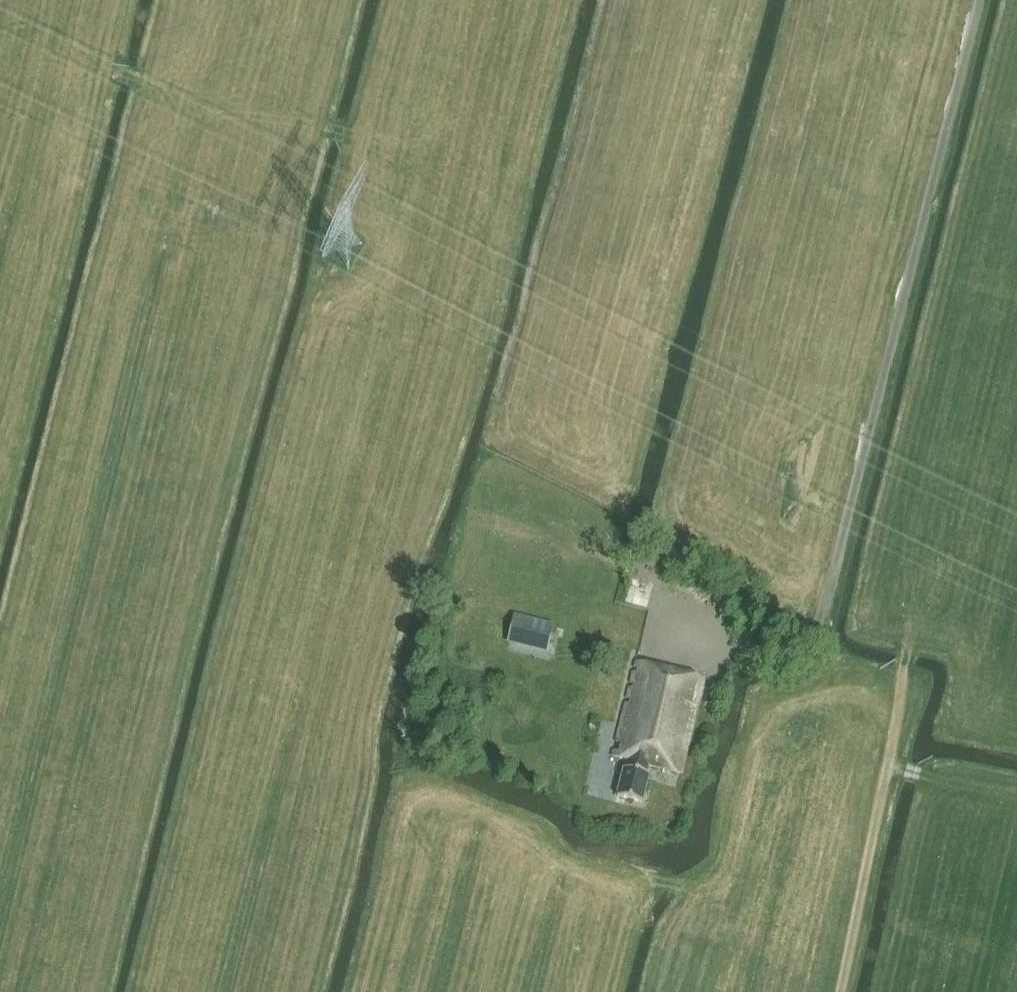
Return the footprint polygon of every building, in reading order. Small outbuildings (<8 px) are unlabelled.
[(554,624),(526,618),(520,645),(547,652),(548,648),(552,649),(554,637),(551,636),(554,624)] [(612,753),(619,755),(626,756),(617,795),(642,801),(650,769),(680,776),(707,680),(634,663),(612,753)] [(709,705),(712,695),(706,694),(703,703),(709,705)]
